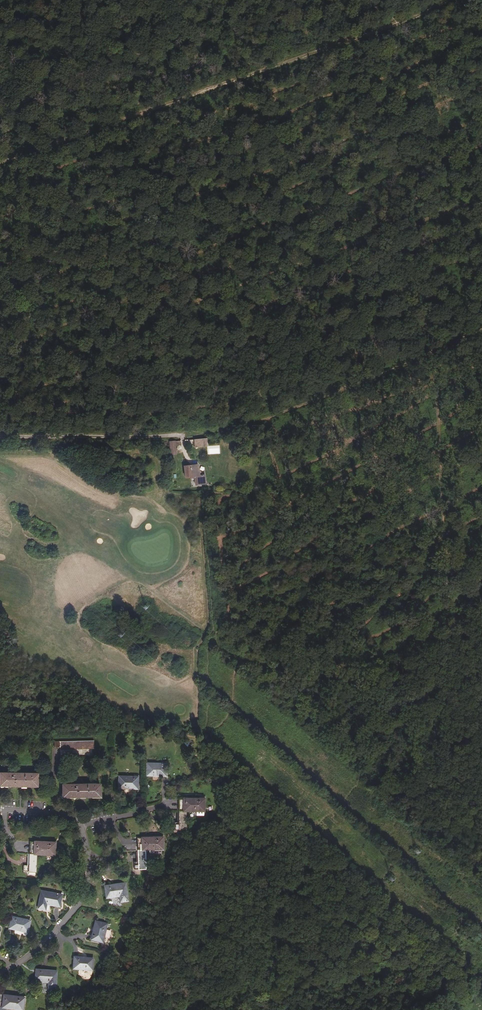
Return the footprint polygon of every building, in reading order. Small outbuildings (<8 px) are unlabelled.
[(206,438),(195,440),(196,447),(207,446),(206,438)] [(198,465),(184,466),(185,478),(194,477),(195,485),(205,484),(205,475),(199,476),(198,465)] [(144,610),(148,607),(144,601),(140,605),(144,610)] [(94,749),(94,741),(60,741),(54,742),(54,748),(60,747),(60,749),(94,749)] [(147,763),(146,775),(165,776),(166,766),(162,766),(162,764),(147,763)] [(37,787),(37,774),(0,773),(0,786),(37,787)] [(119,776),(118,788),(137,789),(138,779),(134,779),(134,777),(119,776)] [(62,785),(63,797),(100,797),(100,784),(62,785)] [(186,829),(187,811),(204,812),(204,805),(203,805),(203,799),(179,799),(179,823),(174,823),(174,829),(186,829)] [(146,869),(146,850),(163,850),(163,843),(161,843),(161,837),(137,838),(138,862),(133,862),(134,869),(146,869)] [(36,873),(37,855),(55,855),(55,849),(54,849),(54,843),(30,842),(29,866),(24,865),(24,872),(36,873)] [(125,883),(109,886),(109,888),(105,888),(106,898),(120,896),(121,902),(128,901),(125,883)] [(57,896),(58,894),(41,891),(38,909),(45,910),(46,904),(59,907),(61,897),(57,896)] [(11,918),(9,928),(28,932),(30,921),(15,917),(15,919),(11,918)] [(93,940),(103,942),(107,924),(95,921),(92,936),(94,936),(93,940)] [(74,959),(73,969),(92,970),(93,958),(78,957),(78,959),(74,959)] [(57,971),(40,970),(40,972),(36,971),(35,981),(49,982),(48,988),(55,989),(57,971)] [(5,1008),(21,1009),(22,1009),(23,1004),(22,1003),(23,997),(0,994),(0,1009),(5,1009),(5,1008)]
